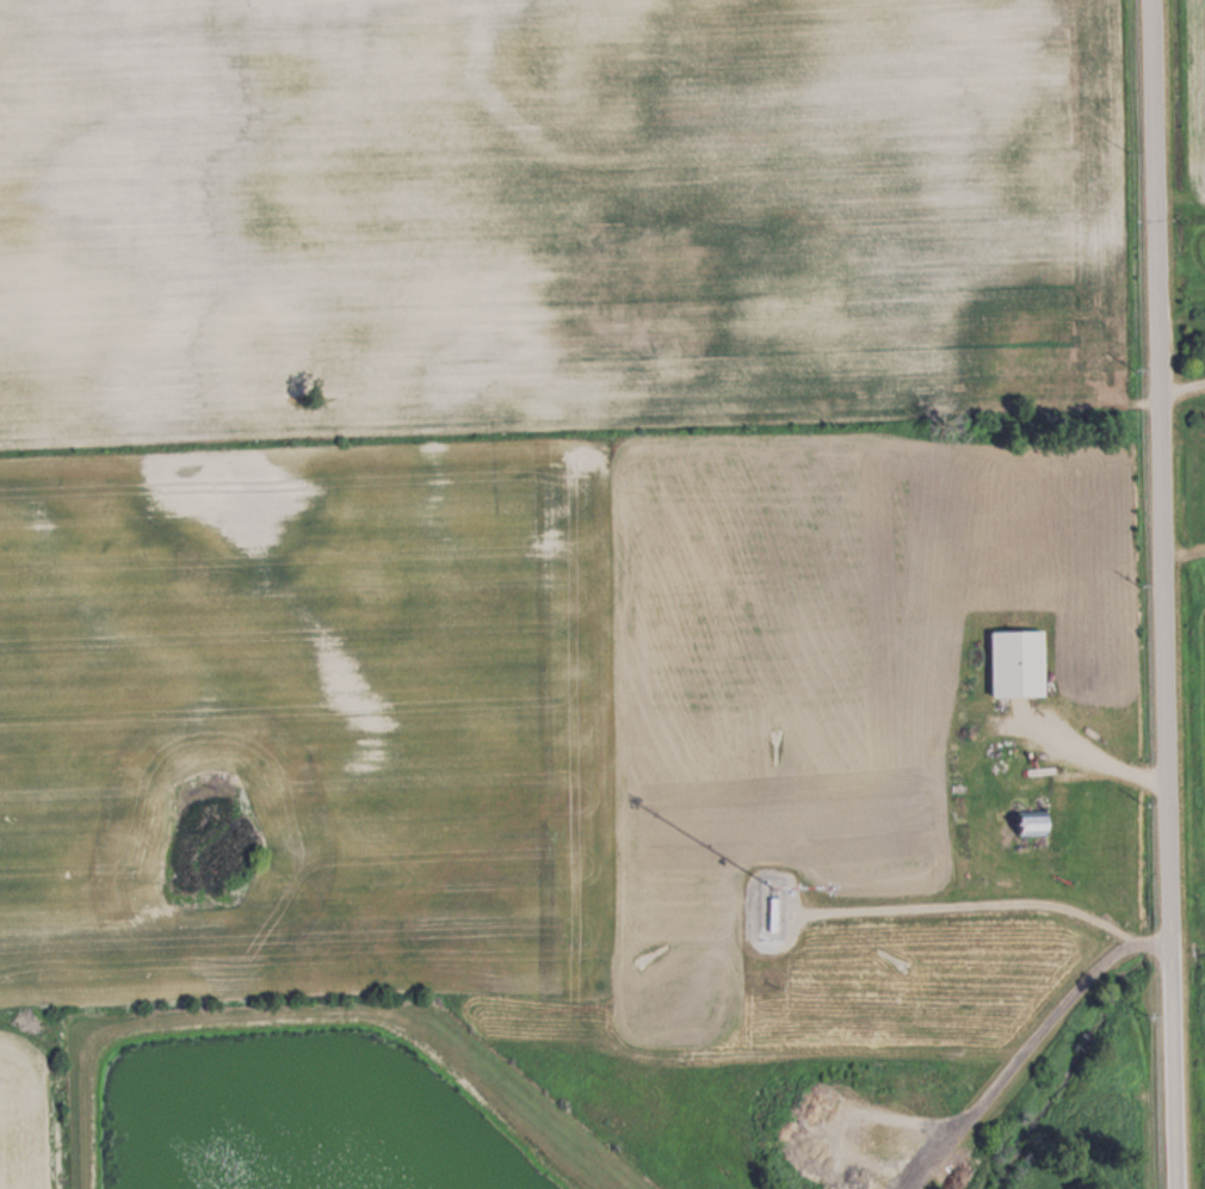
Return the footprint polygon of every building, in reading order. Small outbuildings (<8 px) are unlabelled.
[(990,630),(990,697),(1042,697),(1042,630),(990,630)] [(1045,834),(1045,811),(1017,811),(1017,834),(1045,834)]
